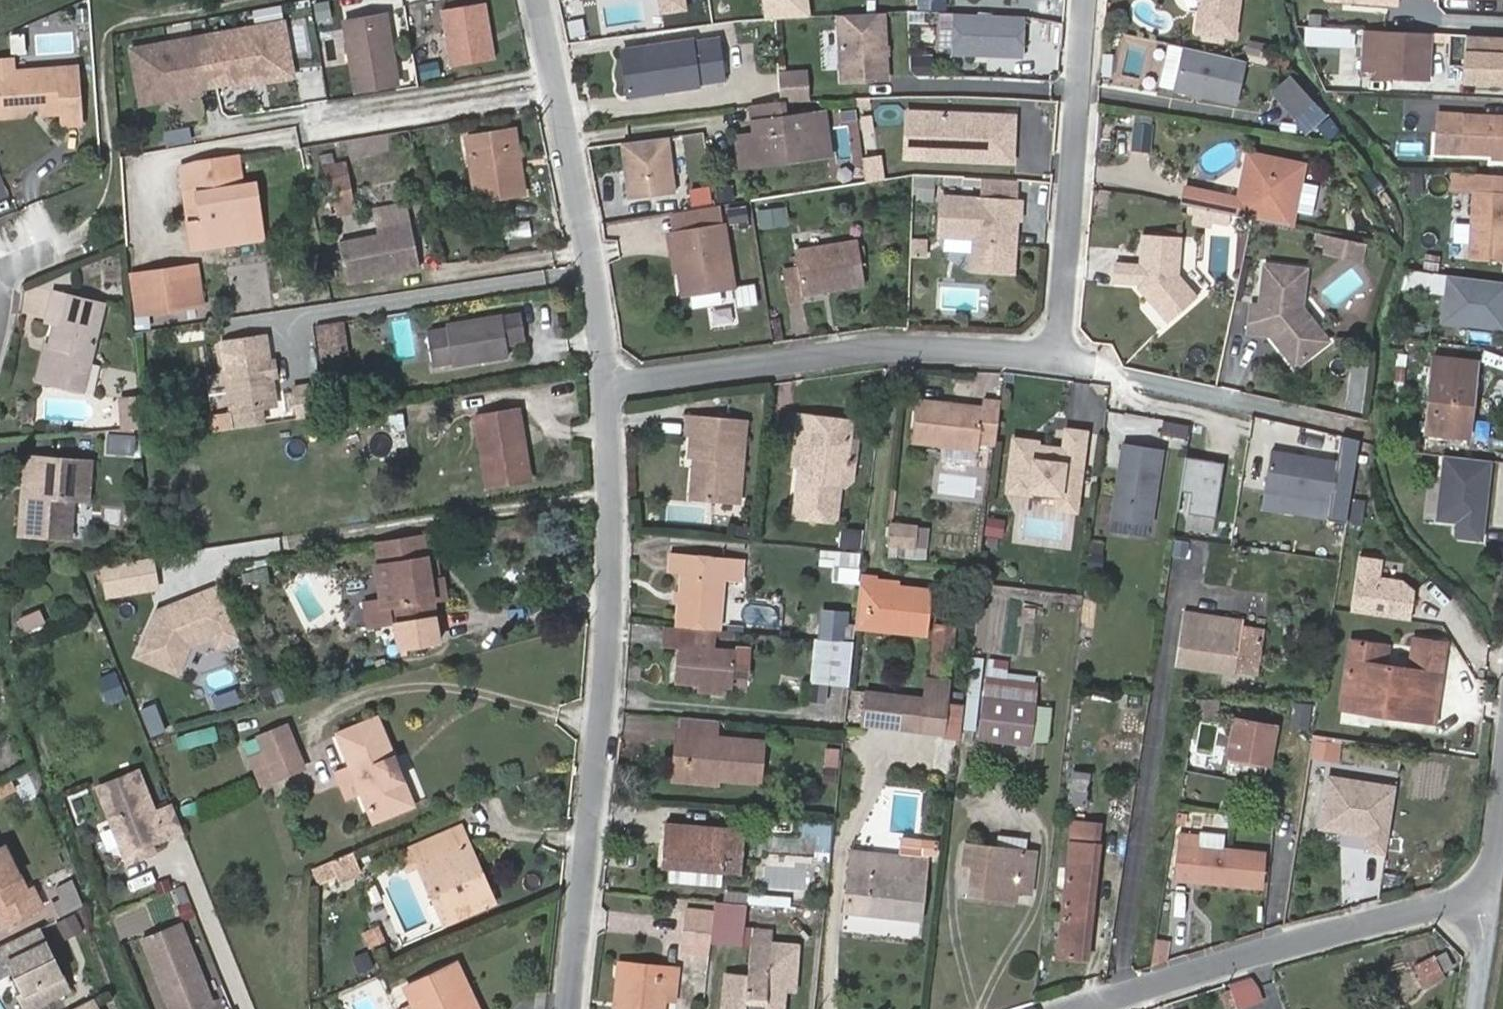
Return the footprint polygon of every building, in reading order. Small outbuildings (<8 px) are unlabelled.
[(318,21),(333,16),(327,0),(321,0),(312,3),(318,21)] [(948,8),(948,0),(926,0),(926,8),(948,8)] [(1202,0),(1198,30),(1234,35),(1238,0),(1201,0),(1202,0)] [(952,12),(951,55),(1025,57),(1026,15),(952,12)] [(387,13),(345,20),(356,89),(398,82),(387,13)] [(837,13),(836,81),(888,82),(889,14),(837,13)] [(294,76),(285,22),(133,49),(143,103),(166,99),(165,93),(270,74),(271,80),(294,76)] [(1305,24),(1304,43),(1360,49),(1362,29),(1305,24)] [(1428,77),(1430,32),(1363,29),(1361,74),(1428,77)] [(1464,35),(1462,86),(1502,87),(1502,36),(1464,35)] [(723,80),(716,41),(691,45),(690,41),(623,53),(631,96),(723,80)] [(1236,107),(1248,62),(1169,41),(1157,86),(1236,107)] [(932,73),(932,54),(912,54),(912,73),(932,73)] [(20,69),(19,58),(0,59),(0,70),(20,69)] [(29,114),(36,105),(45,105),(46,113),(65,112),(66,124),(83,123),(78,66),(20,69),(0,70),(0,114),(29,114)] [(808,69),(779,69),(779,100),(808,100),(808,69)] [(1269,94),(1306,132),(1326,114),(1288,75),(1269,94)] [(808,157),(810,167),(835,164),(828,119),(789,124),(786,102),(757,105),(761,128),(768,127),(770,139),(752,142),(756,165),(808,157)] [(904,107),(901,160),(1015,166),(1018,114),(904,107)] [(1466,113),(1464,152),(1502,154),(1502,116),(1466,113)] [(860,117),(861,153),(874,153),(873,117),(860,117)] [(1150,152),(1152,124),(1134,122),(1132,151),(1150,152)] [(164,130),(166,146),(192,142),(189,126),(164,130)] [(466,135),(469,155),(483,153),(489,198),(523,192),(515,128),(466,135)] [(621,140),(624,199),(674,196),(671,137),(621,140)] [(745,177),(810,167),(808,157),(756,165),(752,142),(740,143),(745,177)] [(475,200),(489,198),(483,153),(469,155),(475,200)] [(1256,167),(1259,154),(1254,153),(1251,171),(1256,167)] [(239,154),(222,157),(227,188),(236,186),(243,185),(239,154)] [(1297,228),(1311,166),(1259,154),(1256,167),(1251,171),(1244,199),(1241,216),(1297,228)] [(865,181),(883,180),(882,155),(863,156),(865,181)] [(259,208),(240,211),(236,186),(227,188),(222,157),(193,162),(205,242),(262,232),(259,208)] [(191,245),(205,242),(193,162),(179,164),(191,245)] [(1405,192),(1421,191),(1419,173),(1403,174),(1405,192)] [(1491,192),(1492,176),(1453,174),(1452,192),(1470,193),(1470,191),(1491,192)] [(347,176),(326,179),(331,215),(337,214),(335,203),(351,200),(347,176)] [(1492,176),(1491,192),(1502,193),(1502,176),(1492,176)] [(331,215),(326,179),(309,182),(316,217),(331,215)] [(236,186),(240,211),(259,208),(255,183),(243,185),(236,186)] [(717,201),(734,198),(731,183),(714,186),(717,201)] [(1216,211),(1220,194),(1191,188),(1188,205),(1191,205),(1198,207),(1216,210),(1216,211)] [(1470,191),(1470,193),(1467,259),(1502,260),(1502,193),(1491,192),(1470,191)] [(1241,216),(1244,199),(1220,194),(1216,211),(1228,213),(1234,214),(1241,216)] [(978,240),(986,249),(985,273),(1015,275),(1018,237),(1013,237),(1014,228),(1019,228),(1019,221),(1022,222),(1024,204),(945,199),(943,237),(977,240),(978,240)] [(351,200),(335,203),(337,214),(353,212),(351,200)] [(720,204),(670,212),(673,232),(724,224),(720,204)] [(760,228),(788,223),(785,204),(756,209),(760,228)] [(1198,207),(1191,205),(1190,212),(1197,214),(1198,207)] [(1216,210),(1198,207),(1197,214),(1195,221),(1213,225),(1214,220),(1216,210)] [(1216,211),(1216,210),(1214,220),(1226,223),(1228,213),(1216,211)] [(530,234),(528,218),(499,223),(500,238),(530,234)] [(412,229),(410,222),(384,228),(386,233),(412,229)] [(734,286),(724,224),(673,232),(679,273),(683,294),(734,286)] [(378,235),(339,244),(348,283),(420,267),(412,229),(386,233),(378,235)] [(679,273),(673,232),(666,233),(673,274),(679,273)] [(1151,299),(1170,322),(1199,298),(1180,277),(1184,238),(1147,234),(1144,266),(1119,263),(1117,281),(1137,283),(1148,284),(1150,289),(1151,299)] [(1368,260),(1371,244),(1337,236),(1333,253),(1368,260)] [(986,249),(978,240),(977,240),(975,273),(985,273),(986,249)] [(804,300),(803,294),(864,285),(857,242),(797,251),(799,267),(783,270),(788,303),(804,300)] [(1282,349),(1296,368),(1330,342),(1317,326),(1307,325),(1298,313),(1304,309),(1308,270),(1266,264),(1261,305),(1253,305),(1249,334),(1271,336),(1278,337),(1282,340),(1282,349)] [(1406,270),(1404,291),(1440,294),(1438,325),(1502,330),(1502,279),(1406,270)] [(754,282),(733,286),(737,306),(757,303),(754,282)] [(943,282),(943,312),(986,312),(986,283),(943,282)] [(1150,289),(1148,284),(1137,283),(1151,299),(1150,289)] [(172,285),(171,302),(195,303),(196,286),(172,285)] [(48,319),(58,321),(52,344),(55,345),(46,378),(84,389),(106,302),(56,288),(48,319)] [(135,329),(151,327),(147,296),(132,298),(135,329)] [(707,301),(710,328),(737,326),(734,299),(707,301)] [(1298,313),(1307,325),(1317,326),(1304,309),(1298,313)] [(445,325),(446,328),(426,332),(431,364),(452,360),(453,364),(508,355),(506,342),(523,339),(518,312),(445,325)] [(257,407),(275,404),(271,379),(268,358),(265,335),(222,341),(235,428),(261,424),(257,407)] [(1460,337),(1437,335),(1427,432),(1469,436),(1477,362),(1458,360),(1460,337)] [(1282,340),(1278,337),(1271,336),(1282,349),(1282,340)] [(38,376),(46,378),(55,345),(52,344),(47,343),(38,376)] [(346,368),(343,346),(320,350),(324,372),(346,368)] [(268,358),(271,379),(279,378),(276,358),(268,358)] [(291,414),(324,404),(317,381),(284,391),(291,414)] [(123,397),(126,428),(141,427),(139,396),(123,397)] [(996,444),(1001,404),(983,402),(983,407),(917,400),(913,443),(977,450),(978,442),(996,444)] [(528,477),(518,408),(475,415),(486,483),(528,477)] [(852,482),(854,468),(847,460),(849,446),(850,425),(798,419),(793,467),(802,468),(808,475),(807,487),(799,493),(795,520),(835,527),(840,491),(852,482)] [(705,470),(700,479),(698,504),(734,508),(737,486),(742,475),(747,425),(687,420),(685,437),(692,438),(689,461),(698,462),(705,463),(705,470)] [(1078,496),(1086,432),(1067,430),(1064,450),(1037,446),(1037,442),(1014,440),(1008,491),(1031,494),(1031,490),(1059,493),(1078,496)] [(107,453),(135,453),(135,434),(108,434),(107,453)] [(1356,459),(1358,438),(1342,437),(1340,457),(1356,459)] [(1118,443),(1111,523),(1155,527),(1162,447),(1118,443)] [(856,447),(849,446),(847,460),(854,468),(856,447)] [(974,464),(976,454),(948,448),(946,458),(974,464)] [(1279,512),(1282,496),(1333,503),(1340,460),(1271,449),(1262,509),(1279,512)] [(30,493),(37,494),(41,456),(28,455),(24,492),(30,493)] [(1486,542),(1493,459),(1440,455),(1435,521),(1455,523),(1454,539),(1486,542)] [(41,456),(37,494),(30,493),(26,532),(70,536),(73,496),(89,497),(92,460),(41,456)] [(694,503),(698,504),(700,479),(705,470),(705,463),(698,462),(694,503)] [(808,475),(802,468),(799,493),(807,487),(808,475)] [(1195,535),(1204,470),(1184,468),(1174,533),(1195,535)] [(1077,511),(1078,496),(1059,493),(1057,508),(1077,511)] [(703,511),(664,508),(663,517),(703,521),(703,511)] [(929,525),(892,521),(890,542),(917,544),(917,534),(928,535),(929,525)] [(861,550),(863,529),(842,528),(840,548),(861,550)] [(928,545),(928,535),(917,534),(917,544),(928,545)] [(423,537),(376,543),(380,566),(374,567),(381,607),(393,605),(400,648),(437,643),(433,615),(435,615),(433,598),(447,596),(445,577),(440,578),(429,579),(425,556),(423,537)] [(832,581),(858,584),(861,552),(820,549),(818,567),(833,568),(832,581)] [(668,571),(680,572),(675,627),(716,630),(720,580),(740,582),(741,559),(669,552),(668,571)] [(429,579),(440,578),(436,554),(425,556),(429,579)] [(877,585),(877,579),(878,576),(861,574),(854,627),(928,635),(931,590),(898,587),(877,585)] [(238,635),(217,585),(156,610),(138,654),(177,671),(188,643),(213,633),(217,643),(238,635)] [(1243,620),(1183,612),(1176,667),(1234,675),(1235,670),(1259,673),(1264,629),(1242,626),(1243,620)] [(934,622),(928,675),(950,677),(955,624),(934,622)] [(664,626),(663,645),(671,645),(672,627),(664,626)] [(700,683),(723,685),(731,685),(733,652),(714,649),(716,630),(675,627),(672,627),(671,645),(677,646),(674,681),(700,683)] [(848,686),(853,641),(814,638),(810,683),(848,686)] [(1439,695),(1446,643),(1415,639),(1411,668),(1386,665),(1388,645),(1349,640),(1342,694),(1382,698),(1380,714),(1419,719),(1422,693),(1439,695)] [(971,657),(966,707),(977,708),(982,658),(971,657)] [(116,672),(99,678),(108,703),(125,696),(116,672)] [(944,733),(950,677),(928,675),(926,696),(869,691),(863,725),(944,733)] [(723,685),(700,683),(699,692),(722,694),(723,685)] [(1436,721),(1439,695),(1422,693),(1419,719),(1436,721)] [(1380,714),(1382,698),(1342,694),(1340,708),(1380,714)] [(1030,745),(1034,704),(984,698),(979,738),(1030,745)] [(167,730),(156,701),(138,708),(149,736),(167,730)] [(1295,701),(1290,723),(1307,727),(1312,705),(1295,701)] [(1049,741),(1051,707),(1037,706),(1035,741),(1049,741)] [(351,763),(363,793),(374,820),(412,804),(377,716),(338,732),(351,763)] [(760,781),(763,742),(716,738),(717,721),(679,717),(673,774),(718,778),(760,781)] [(1276,726),(1233,719),(1228,754),(1270,762),(1276,726)] [(259,736),(264,749),(249,756),(261,784),(305,766),(288,724),(259,736)] [(217,737),(214,726),(185,734),(188,745),(217,737)] [(243,742),(249,756),(264,749),(259,736),(243,742)] [(824,746),(823,766),(839,767),(840,747),(824,746)] [(335,770),(346,799),(363,793),(351,763),(335,770)] [(125,853),(151,843),(183,830),(172,804),(154,812),(138,771),(98,786),(125,853)] [(718,778),(673,774),(672,781),(718,785),(718,778)] [(1068,803),(1085,805),(1088,775),(1072,774),(1068,803)] [(1361,853),(1389,856),(1396,781),(1323,775),(1318,833),(1362,837),(1361,853)] [(830,845),(832,822),(803,819),(801,842),(830,845)] [(1056,957),(1082,960),(1099,825),(1072,821),(1056,957)] [(496,902),(486,881),(477,885),(460,847),(469,843),(461,824),(411,846),(419,865),(444,924),(496,902)] [(661,869),(741,875),(745,832),(665,825),(661,869)] [(1104,825),(1099,825),(1082,960),(1088,961),(1104,825)] [(1181,834),(1176,878),(1261,886),(1264,853),(1225,849),(1227,833),(1201,832),(1200,836),(1181,834)] [(155,852),(151,843),(125,853),(128,862),(155,852)] [(486,881),(469,843),(460,847),(477,885),(486,881)] [(1018,891),(1031,892),(1034,851),(965,844),(963,864),(966,864),(973,865),(972,876),(970,895),(1017,900),(1018,891)] [(399,851),(407,870),(419,865),(411,846),(399,851)] [(4,925),(42,906),(34,888),(27,891),(6,848),(0,851),(0,918),(4,925)] [(338,880),(361,870),(352,851),(313,867),(320,882),(336,874),(338,880)] [(847,910),(920,917),(925,860),(852,852),(847,910)] [(54,888),(63,910),(80,904),(71,881),(54,888)] [(710,948),(713,919),(685,917),(682,945),(710,948)] [(26,945),(23,941),(17,945),(37,979),(58,966),(66,980),(90,965),(64,922),(26,945)] [(180,923),(143,937),(171,1008),(194,1008),(211,1002),(180,923)] [(384,940),(377,925),(363,932),(370,947),(384,940)] [(747,997),(766,1000),(765,1008),(783,1008),(785,992),(794,993),(797,965),(770,963),(773,929),(752,928),(748,976),(724,974),(722,1008),(745,1008),(747,997)] [(1154,940),(1152,962),(1168,964),(1170,942),(1154,940)] [(353,957),(358,972),(373,968),(369,952),(353,957)] [(1443,976),(1435,952),(1414,959),(1422,983),(1443,976)] [(443,969),(463,1008),(480,1008),(457,962),(443,969)] [(443,969),(406,987),(417,1008),(463,1008),(443,969)] [(625,974),(619,974),(616,1008),(621,1008),(625,974)] [(663,1000),(675,1001),(677,976),(660,974),(660,979),(625,974),(621,1008),(662,1008),(663,1000)] [(1261,1000),(1257,988),(1251,977),(1230,984),(1237,1007),(1261,1000)] [(99,999),(70,1008),(103,1008),(99,999)]
